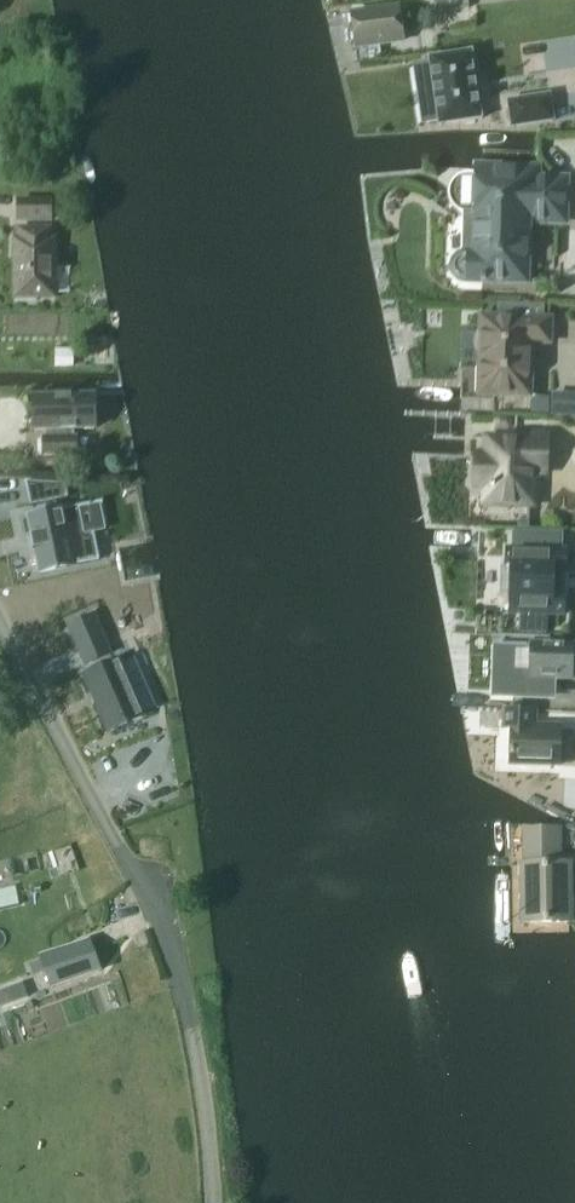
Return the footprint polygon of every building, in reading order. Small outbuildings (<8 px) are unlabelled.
[(446,8),(466,6),(465,0),(445,0),(446,8)] [(399,7),(352,13),(356,47),(404,41),(399,7)] [(433,81),(417,84),(420,106),(437,103),(439,123),(440,124),(439,124),(440,126),(482,120),(482,117),(481,117),(472,55),(473,55),(472,52),(470,53),(432,59),(432,58),(429,59),(430,61),(430,62),(433,81)] [(550,96),(508,102),(512,128),(554,122),(550,96)] [(449,189),(449,194),(449,198),(451,202),(453,206),(455,209),(459,211),(461,212),(466,214),(465,254),(462,255),(460,256),(458,257),(457,259),(455,261),(454,264),(454,266),(454,269),(454,271),(455,273),(457,276),(459,278),(461,279),(464,280),(467,281),(527,283),(529,222),(565,223),(567,180),(538,179),(537,179),(531,178),(531,176),(470,174),(465,174),(461,175),(458,177),(455,179),(453,182),(451,186),(449,189)] [(19,220),(51,220),(51,201),(19,201),(19,220)] [(55,297),(55,239),(51,239),(51,229),(19,229),(19,239),(16,239),(16,297),(55,297)] [(481,354),(481,368),(481,369),(491,370),(490,394),(529,395),(531,342),(550,342),(550,320),(544,320),(544,305),(498,304),(498,318),(483,318),(482,333),(479,338),(478,341),(478,345),(479,349),(481,354)] [(74,349),(56,350),(56,367),(74,367),(74,349)] [(52,430),(52,437),(45,437),(45,455),(77,454),(76,437),(70,437),(69,429),(96,428),(95,395),(34,396),(35,430),(52,430)] [(499,418),(496,421),(496,426),(499,429),(508,429),(511,426),(511,421),(508,418),(499,418)] [(481,461),(480,480),(485,485),(491,486),(491,504),(535,505),(536,473),(547,473),(548,461),(548,434),(515,433),(515,438),(493,438),(493,439),(493,456),(486,456),(481,461)] [(67,484),(27,482),(32,506),(69,498),(67,484)] [(80,506),(29,516),(41,572),(100,560),(94,531),(86,533),(80,506)] [(503,567),(502,594),(511,594),(511,613),(522,614),(522,631),(547,632),(547,614),(565,615),(565,593),(562,593),(554,592),(554,571),(563,572),(566,572),(567,550),(562,549),(536,549),(537,532),(511,531),(511,548),(507,548),(507,567),(503,567)] [(96,615),(69,626),(85,665),(112,653),(96,615)] [(574,678),(574,674),(574,673),(574,659),(574,656),(574,649),(574,645),(532,644),(532,645),(503,644),(503,642),(499,642),(499,644),(499,645),(504,645),(502,693),(514,694),(553,695),(553,693),(551,693),(552,677),(557,677),(574,678)] [(120,660),(85,675),(109,731),(145,716),(144,713),(157,707),(147,683),(133,689),(122,663),(120,660)] [(505,727),(512,727),(511,763),(560,765),(562,727),(536,727),(536,710),(505,709),(505,727)] [(522,863),(524,922),(572,921),(571,862),(560,862),(560,829),(525,829),(526,863),(522,863)] [(42,959),(31,964),(34,973),(46,969),(52,987),(101,970),(90,941),(42,959)] [(0,991),(0,1001),(2,1006),(16,1001),(10,987),(0,991)]
